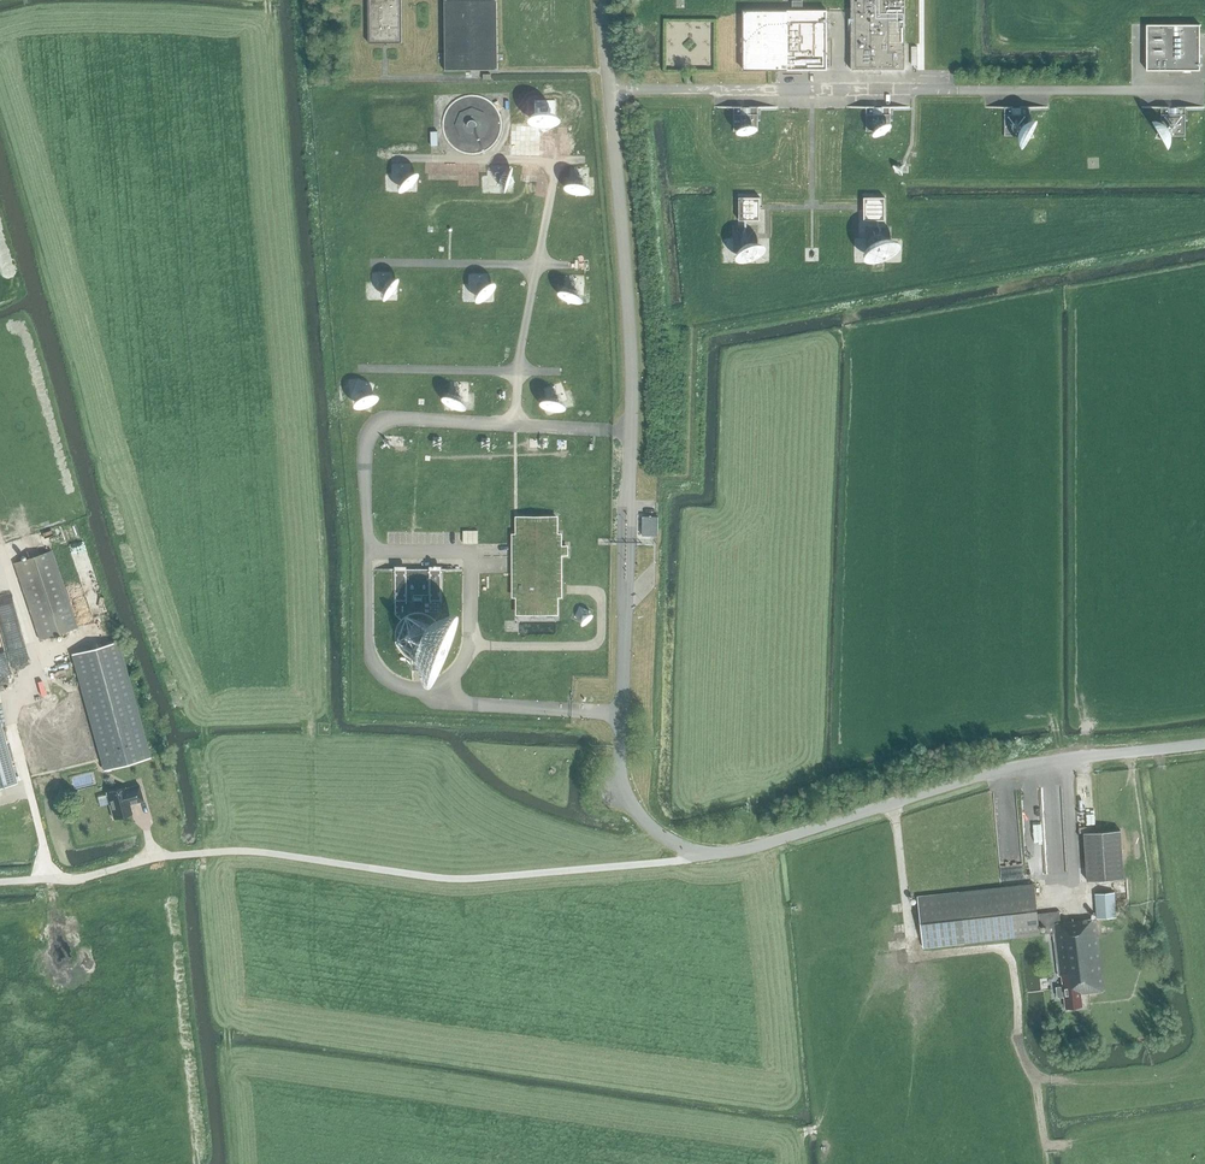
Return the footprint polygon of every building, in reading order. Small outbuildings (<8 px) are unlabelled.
[(368,43),(401,42),(401,0),(367,0),(368,43)] [(444,71),(498,71),(497,0),(443,0),(444,71)] [(743,70),(827,70),(826,10),(802,10),(802,0),(792,0),(792,10),(742,10),(743,70)] [(851,70),(905,70),(905,0),(851,0),(851,70)] [(1146,25),(1146,70),(1199,70),(1199,25),(1146,25)] [(445,111),(443,115),(442,118),(442,122),(442,126),(442,130),(443,133),(443,134),(444,137),(446,140),(448,143),(451,146),(454,148),(457,150),(460,152),(464,153),(467,154),(471,154),(475,154),(478,154),(482,153),(485,151),(489,149),(491,147),(494,144),(496,141),(498,138),(500,134),(501,131),(501,127),(501,123),(501,120),(501,117),(500,116),(499,113),(497,109),(495,106),(492,103),(490,101),(487,99),(483,97),(480,96),(476,95),(472,95),(469,95),(465,96),(461,97),(458,98),(455,100),(452,102),(449,105),(447,108),(445,111)] [(758,131),(758,114),(733,114),(733,131),(758,131)] [(890,131),(890,114),(866,114),(866,131),(890,131)] [(1004,137),(1029,137),(1029,114),(1004,114),(1004,137)] [(1160,136),(1186,137),(1186,114),(1160,114),(1160,136)] [(760,197),(739,197),(738,221),(760,221),(760,197)] [(885,221),(884,197),(863,197),(863,221),(885,221)] [(862,249),(874,266),(902,247),(889,229),(862,249)] [(517,597),(517,615),(556,615),(556,597),(560,597),(560,555),(566,555),(566,546),(560,546),(560,534),(556,534),(556,516),(517,517),(517,534),(513,534),(513,597),(517,597)] [(641,536),(657,537),(658,518),(642,517),(641,536)] [(63,544),(79,539),(75,524),(59,529),(63,544)] [(479,532),(462,532),(462,544),(479,544),(479,532)] [(52,551),(14,564),(40,640),(77,627),(52,551)] [(394,615),(401,621),(399,624),(396,628),(395,633),(395,637),(395,642),(397,647),(399,651),(403,655),(407,657),(411,659),(416,660),(421,660),(426,659),(430,657),(434,654),(437,650),(440,646),(441,641),(441,636),(441,631),(439,627),(437,623),(434,620),(441,615),(441,566),(429,566),(429,570),(406,570),(406,566),(394,566),(394,615)] [(97,569),(84,573),(94,613),(107,610),(97,569)] [(71,654),(104,770),(150,758),(118,642),(71,654)] [(0,724),(0,787),(16,782),(0,724)] [(106,793),(113,819),(132,814),(129,804),(143,801),(139,785),(125,789),(125,788),(106,793)] [(1030,875),(1047,874),(1042,787),(1022,788),(1025,845),(1028,845),(1030,875)] [(1083,833),(1087,881),(1123,879),(1120,830),(1083,833)] [(1054,933),(1058,977),(1062,976),(1066,1008),(1082,1006),(1080,994),(1104,991),(1095,920),(1060,924),(1059,912),(1048,913),(1036,915),(1033,884),(958,892),(919,897),(925,948),(964,944),(1016,938),(1039,936),(1038,926),(1045,926),(1046,934),(1054,933)] [(1096,919),(1116,917),(1114,893),(1094,894),(1096,919)]
